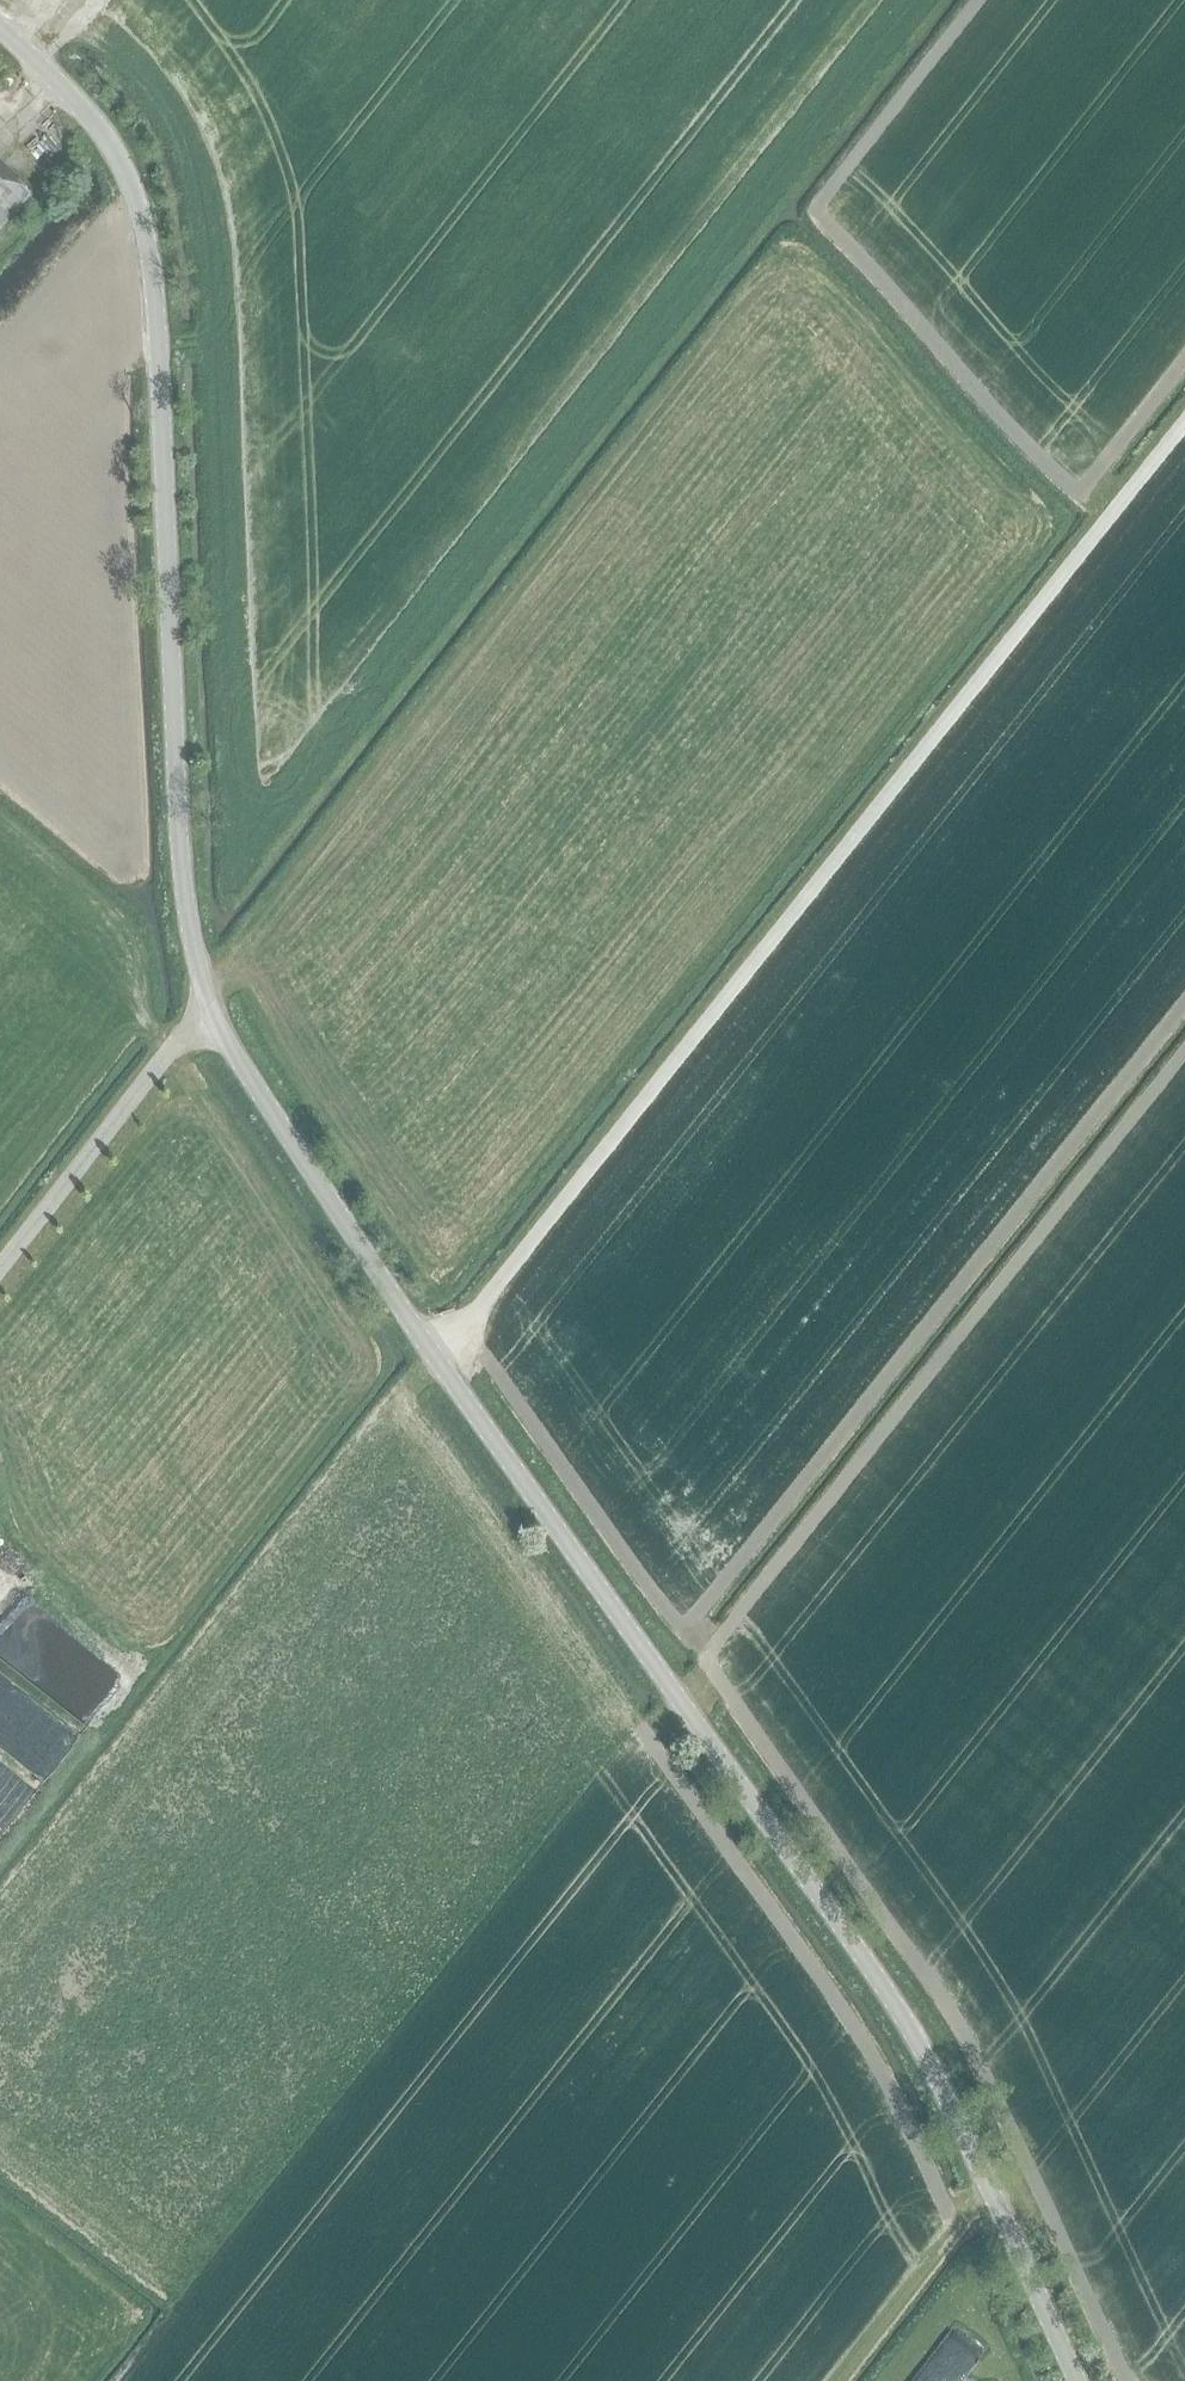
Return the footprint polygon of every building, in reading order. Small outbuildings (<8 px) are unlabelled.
[(30,197),(0,171),(0,232),(30,197)]
